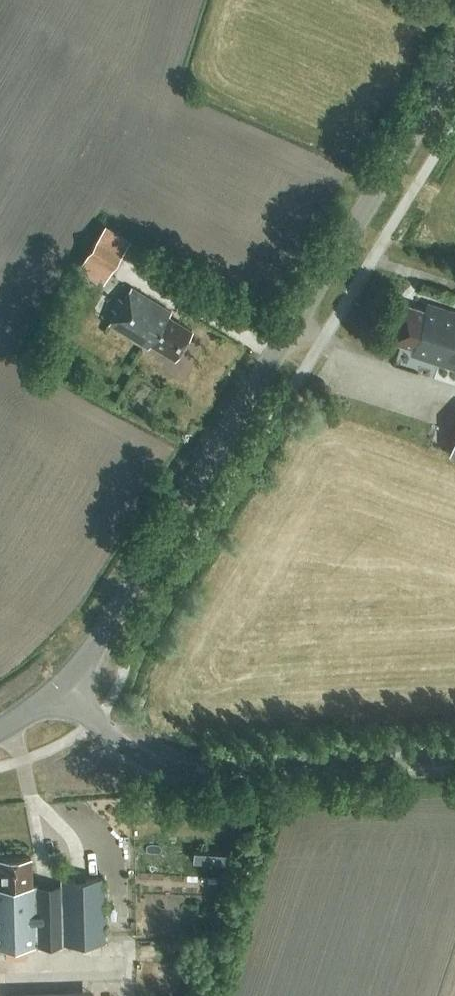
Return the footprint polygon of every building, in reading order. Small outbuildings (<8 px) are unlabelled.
[(110,270),(121,251),(98,237),(87,256),(110,270)] [(116,311),(109,322),(148,347),(151,342),(173,356),(190,328),(168,315),(171,311),(132,286),(122,301),(118,298),(112,308),(116,311)] [(403,300),(391,339),(412,346),(410,353),(454,366),(454,310),(426,301),(425,307),(403,300)] [(227,862),(228,852),(193,849),(192,859),(227,862)] [(31,856),(0,857),(0,944),(63,943),(63,941),(104,940),(102,876),(32,878),(31,856)] [(215,905),(201,915),(211,929),(225,919),(215,905)]
